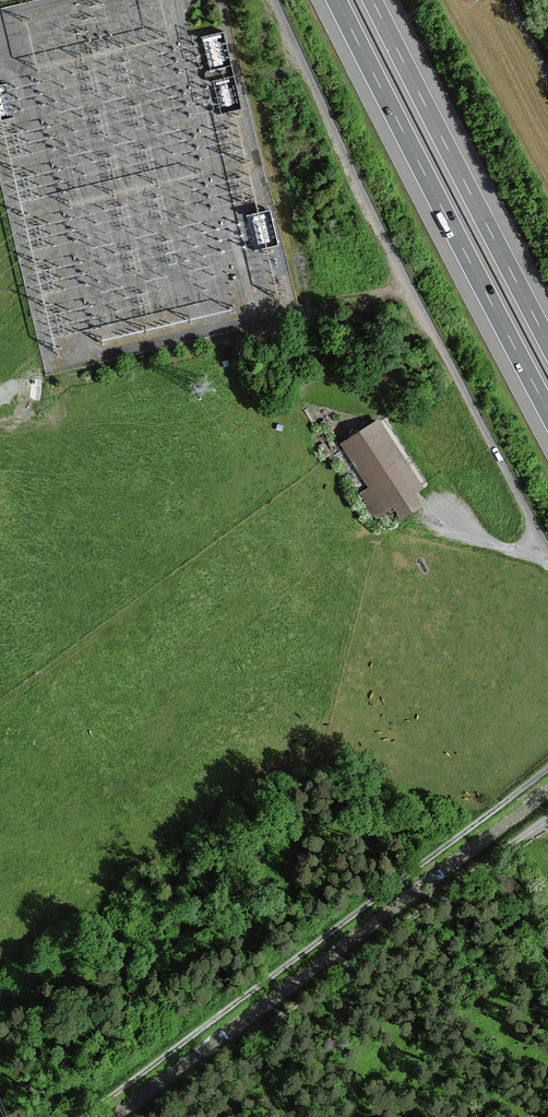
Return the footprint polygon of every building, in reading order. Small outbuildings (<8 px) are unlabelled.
[(422,490),(378,421),(342,443),(369,488),(361,493),(368,505),(365,507),(370,516),(374,514),(377,518),(394,507),(401,519),(421,507),(413,495),(422,490)]
